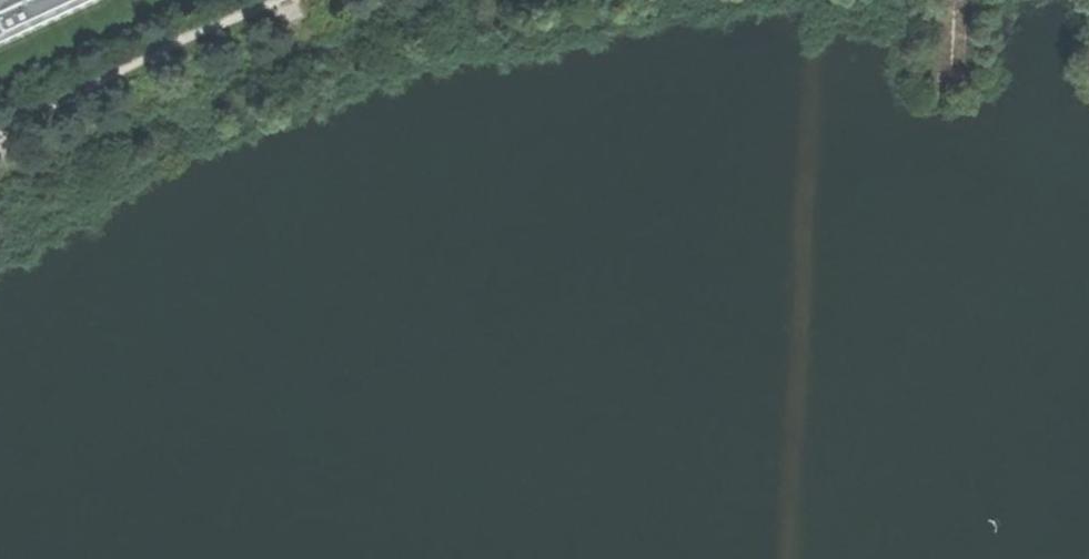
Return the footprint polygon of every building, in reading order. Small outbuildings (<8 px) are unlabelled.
[(95,0),(0,0),(0,44),(95,0)]
